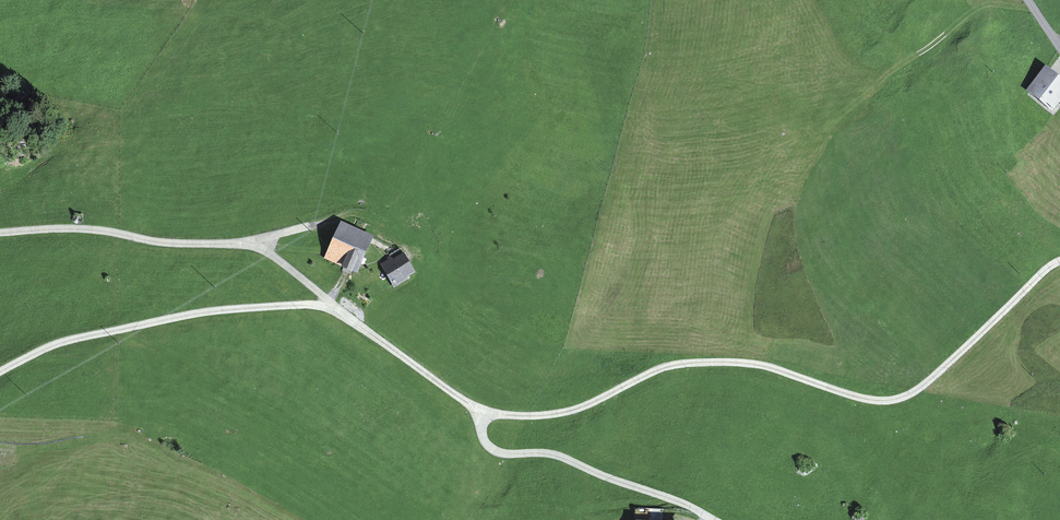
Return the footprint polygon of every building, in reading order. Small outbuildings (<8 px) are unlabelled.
[(1054,113),(1059,106),(1059,78),(1048,68),(1028,92),(1054,113)] [(374,239),(342,223),(324,257),(357,274),(374,239)] [(416,276),(403,254),(384,264),(396,286),(416,276)]
